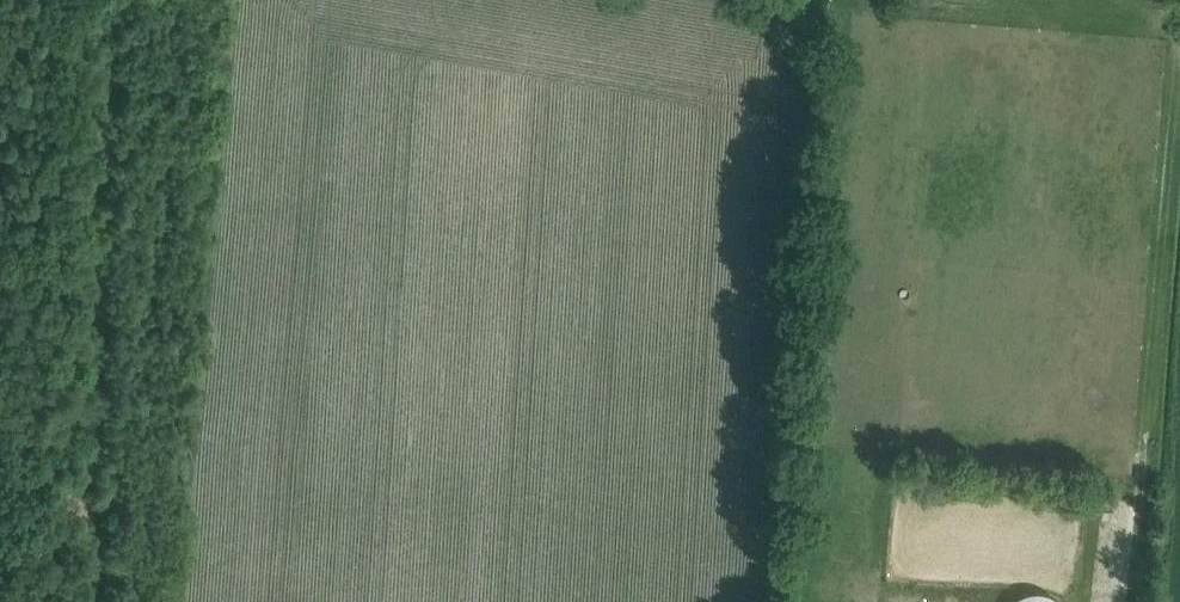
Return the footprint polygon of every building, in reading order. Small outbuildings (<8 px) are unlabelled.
[(1056,598),(1052,595),(1047,593),(1041,591),(1035,591),(1028,592),(1022,594),(1017,597),(1012,600),(1011,601),(1060,601),(1056,598)]
